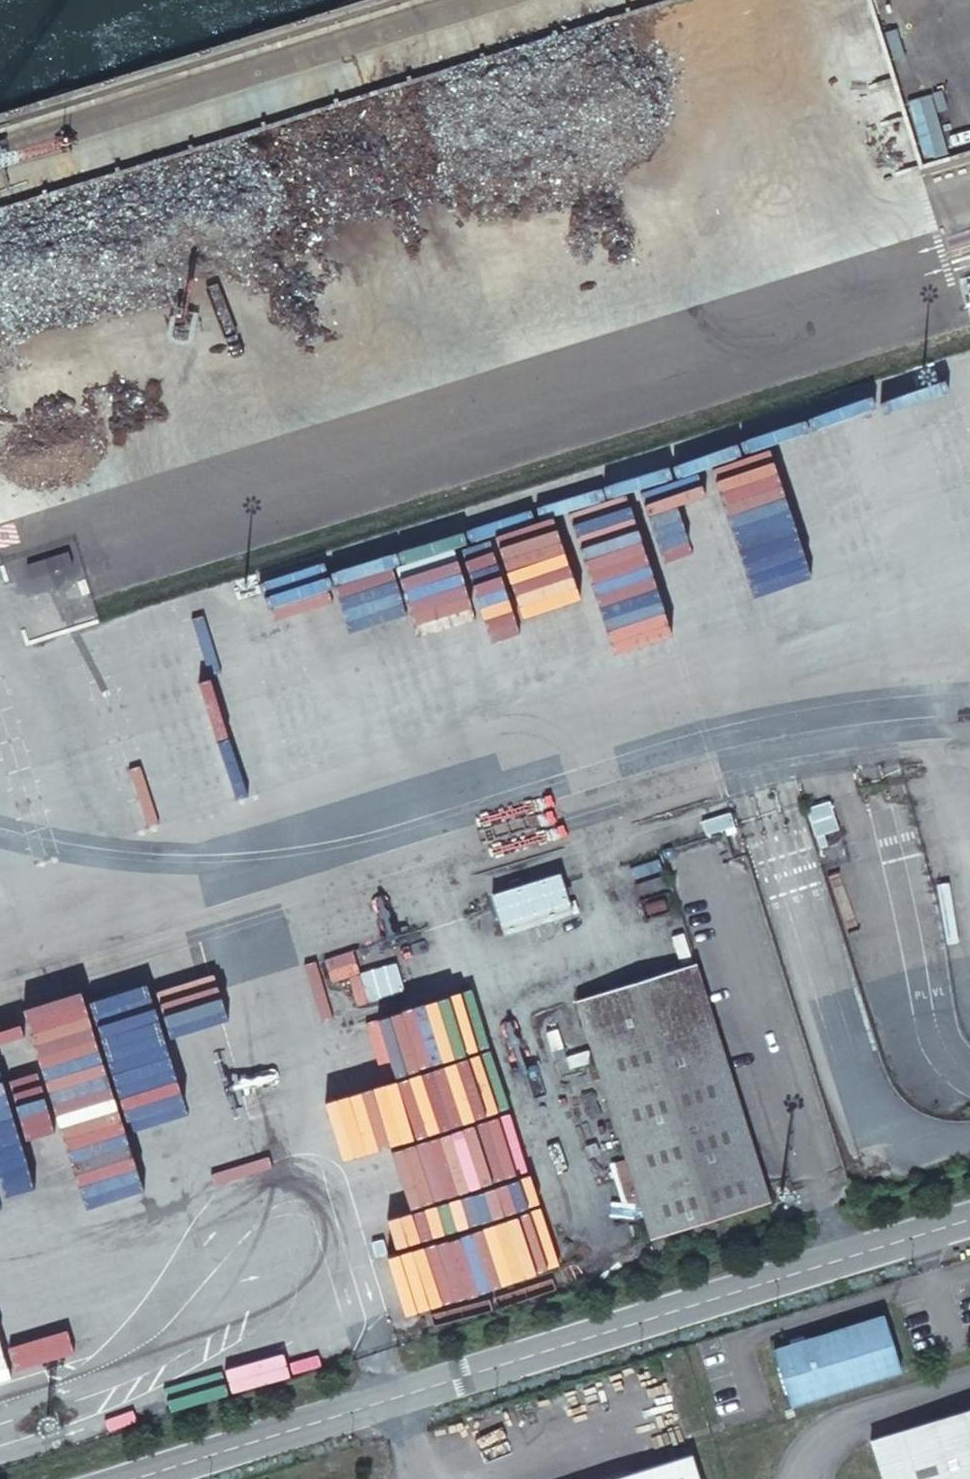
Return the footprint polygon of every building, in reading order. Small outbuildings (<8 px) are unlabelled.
[(88,221),(81,197),(81,204),(51,100),(26,107),(36,107),(0,117),(0,246),(88,221)] [(963,475),(927,358),(905,365),(942,482),(963,475)] [(552,870),(483,892),(496,933),(565,912),(552,870)] [(574,1002),(649,1243),(768,1205),(695,963),(574,1002)] [(884,1315),(752,1359),(769,1415),(901,1371),(884,1315)] [(870,1441),(882,1478),(969,1478),(969,1408),(870,1441)] [(609,1478),(699,1478),(691,1453),(609,1478)]
